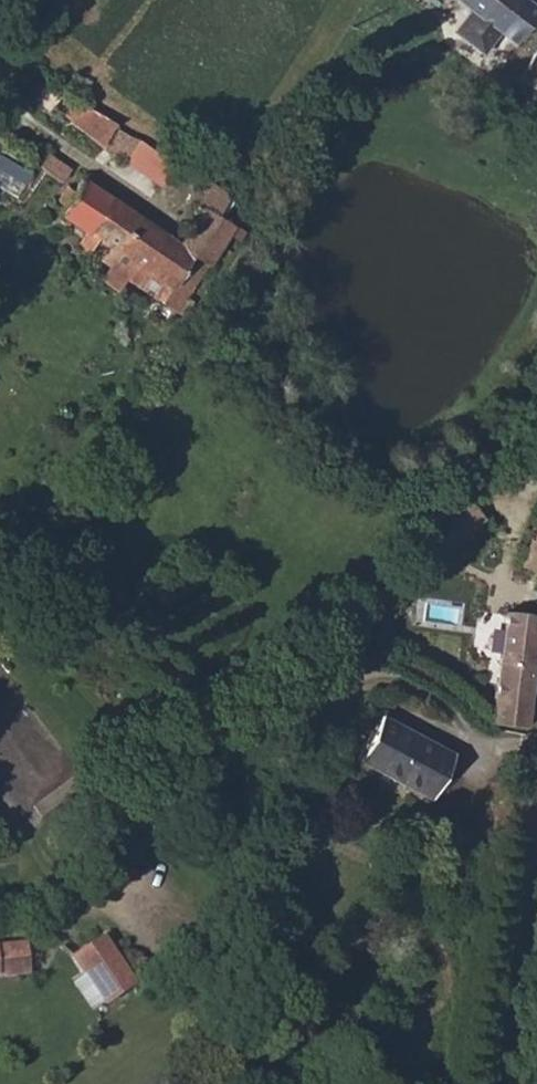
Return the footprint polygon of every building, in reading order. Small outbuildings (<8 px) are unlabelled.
[(466,10),(451,33),(482,55),(496,35),(511,45),(536,11),(536,8),(527,0),(453,0),(466,10)] [(138,137),(115,127),(117,121),(78,102),(66,126),(159,184),(172,165),(138,137)] [(177,244),(82,180),(59,215),(170,284),(160,300),(176,311),(232,225),(219,215),(231,194),(210,182),(195,205),(200,207),(177,244)] [(484,515),(461,491),(422,528),(446,552),(484,515)] [(536,572),(536,524),(532,524),(531,540),(529,539),(521,567),(536,572)] [(490,721),(523,728),(536,620),(536,613),(504,612),(490,721)] [(428,796),(452,750),(378,713),(355,758),(428,796)] [(97,937),(67,958),(100,1003),(131,985),(97,937)] [(0,941),(0,978),(27,974),(22,939),(0,941)]
